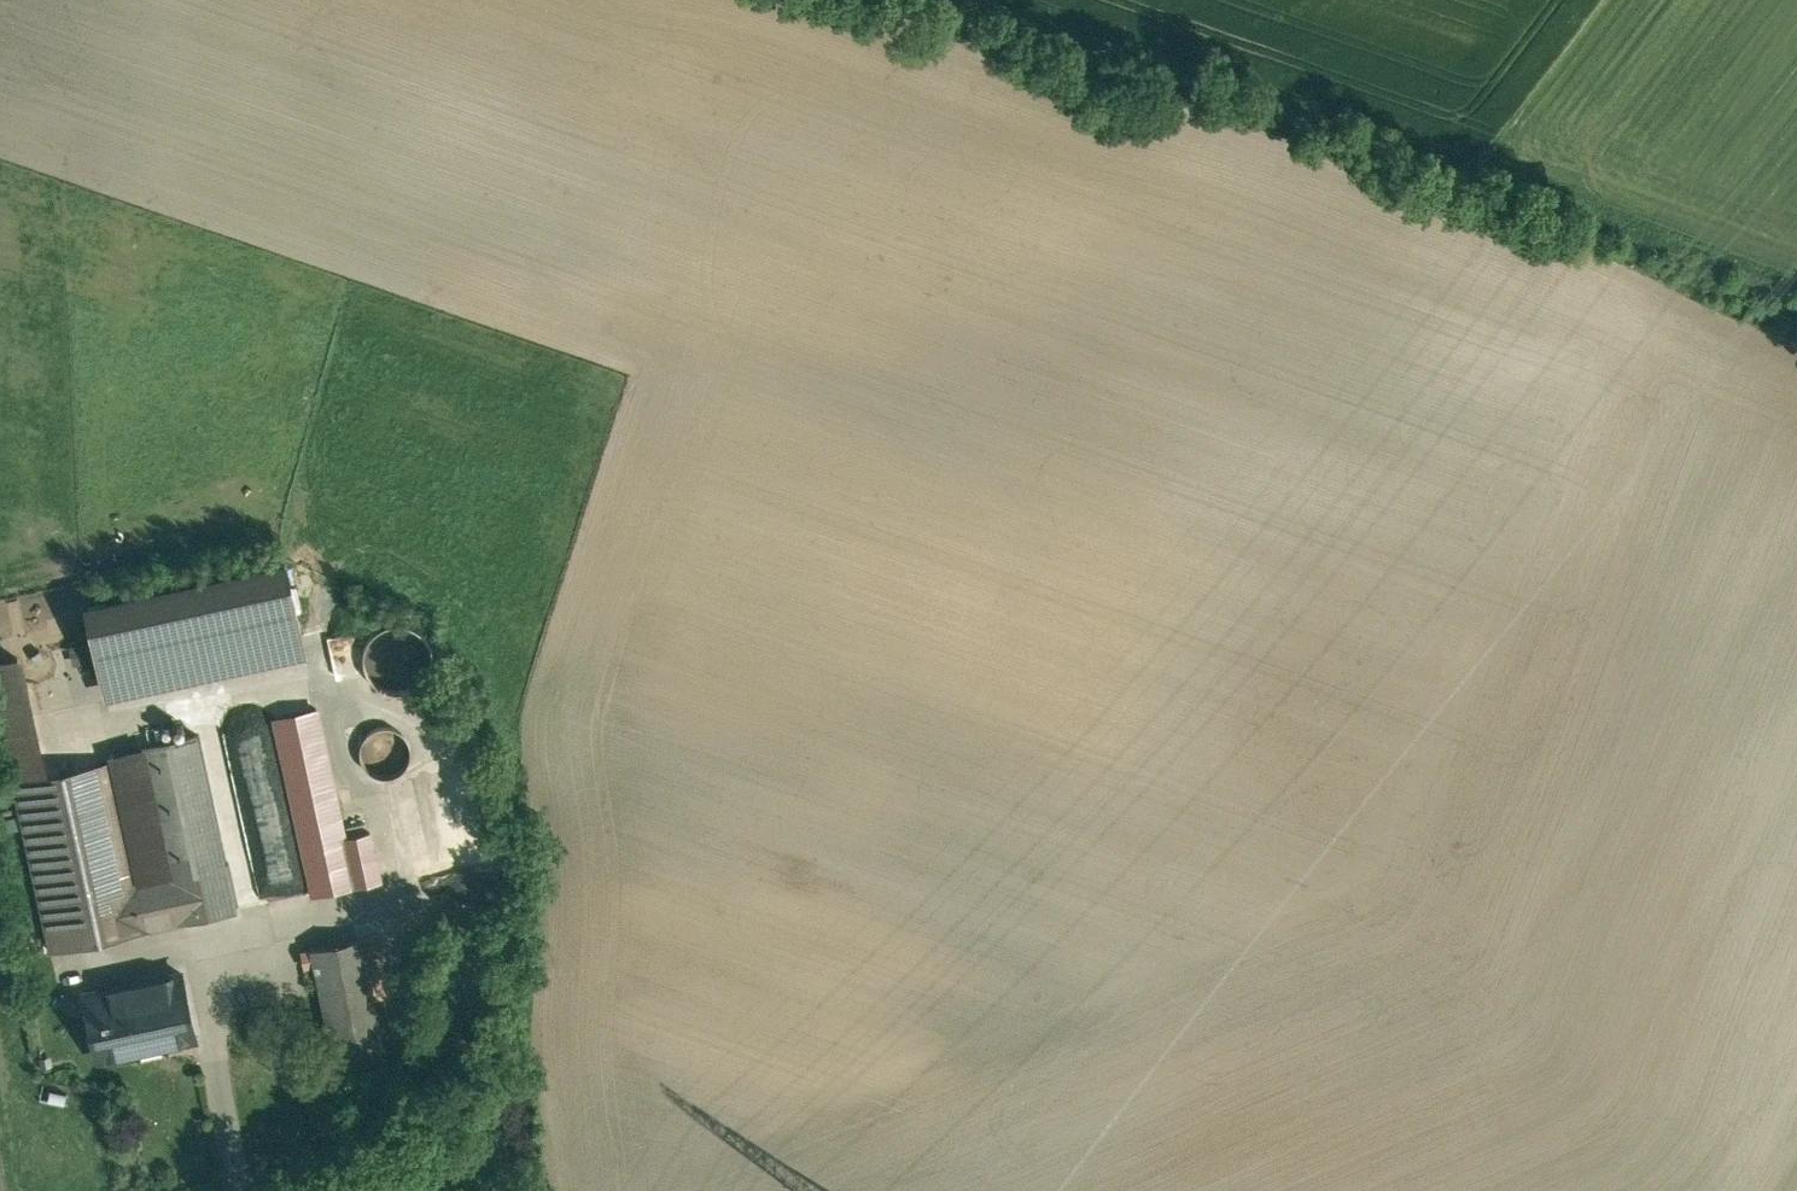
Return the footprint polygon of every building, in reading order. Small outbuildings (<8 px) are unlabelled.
[(116,694),(324,656),(306,560),(98,598),(116,694)] [(396,623),(389,624),(384,626),(379,628),(374,632),(370,637),(367,641),(364,647),(363,652),(363,658),(363,664),(364,668),(366,672),(368,677),(371,681),(375,684),(379,687),(383,689),(387,691),(393,692),(399,692),(405,692),(411,690),(416,687),(420,684),(424,680),(428,675),(431,669),(432,665),(432,660),(433,657),(432,653),(431,648),(429,643),(427,639),(424,635),(422,633),(419,630),(415,628),(411,625),(406,624),(401,623),(396,623)] [(19,776),(58,769),(38,659),(17,663),(19,676),(1,679),(19,776)] [(370,831),(345,836),(316,707),(274,716),(313,893),(380,878),(370,831)] [(384,725),(380,726),(375,728),(371,730),(368,732),(365,735),(363,738),(361,742),(360,744),(360,746),(359,751),(360,756),(361,760),(363,764),(366,768),(369,770),(372,773),(376,774),(381,776),(385,776),(390,775),(396,774),(400,772),(402,770),(404,767),(407,764),(409,760),(410,756),(410,753),(411,750),(410,745),(409,741),(407,737),(403,733),(400,730),(398,728),(393,726),(388,725),(384,725)] [(225,862),(197,733),(143,745),(171,874),(166,875),(138,881),(112,760),(14,781),(51,949),(238,909),(238,907),(237,907),(227,862),(225,862)] [(387,1056),(361,936),(312,947),(337,1067),(387,1056)] [(181,971),(101,989),(106,1010),(100,1012),(109,1052),(139,1046),(138,1041),(170,1034),(171,1039),(195,1034),(181,971)]
